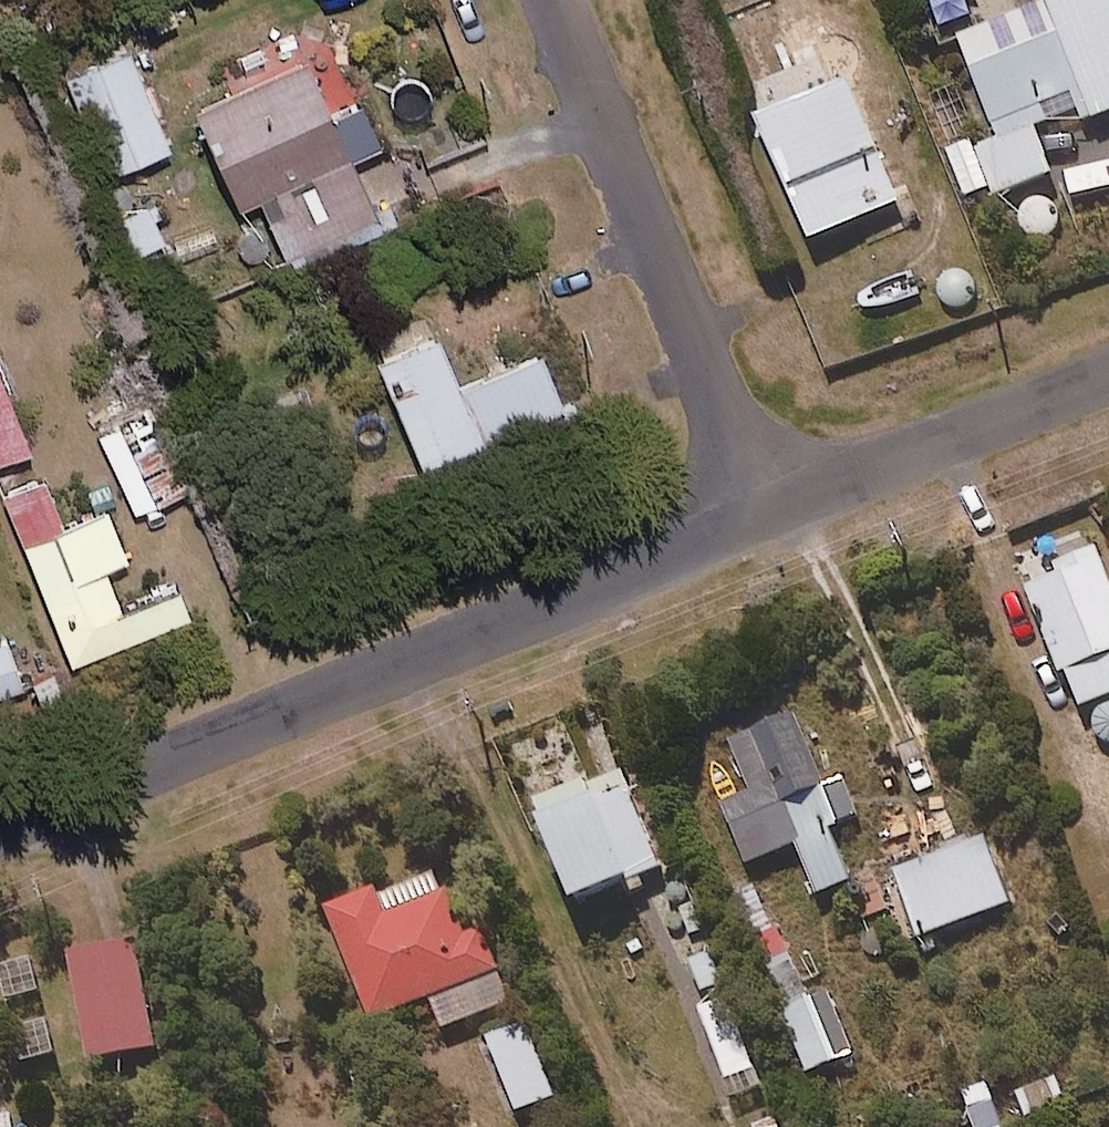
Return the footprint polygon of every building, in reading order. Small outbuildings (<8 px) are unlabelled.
[(953,32),(990,130),(944,147),(964,200),(1048,168),(1034,132),(1108,104),(1108,0),(1040,0),(953,32)] [(162,136),(124,36),(69,56),(106,157),(162,136)] [(319,92),(305,55),(198,94),(234,191),(255,184),(280,252),(374,217),(346,142),(373,132),(354,79),(319,92)] [(894,195),(842,73),(752,111),(804,233),(894,195)] [(452,368),(430,317),(371,342),(416,449),(556,390),(533,334),(452,368)] [(163,381),(141,330),(105,346),(127,397),(92,412),(131,502),(185,478),(146,388),(163,381)] [(0,375),(0,446),(24,436),(0,375)] [(37,464),(0,478),(0,484),(67,651),(183,604),(170,572),(114,595),(98,555),(121,546),(101,496),(57,514),(37,464)] [(1090,541),(1053,557),(1057,567),(1024,581),(1077,702),(1108,688),(1108,583),(1090,541)] [(3,630),(0,631),(0,696),(21,690),(3,630)] [(820,780),(790,705),(725,731),(748,786),(718,798),(742,858),(792,838),(813,888),(845,875),(823,822),(853,809),(839,773),(820,780)] [(653,855),(618,762),(529,796),(564,889),(653,855)] [(1006,897),(981,832),(891,867),(916,932),(1006,897)] [(459,927),(435,866),(379,888),(375,878),(323,899),(368,1013),(428,990),(440,1022),(506,997),(477,921),(459,927)] [(150,1043),(132,935),(65,947),(83,1055),(150,1043)] [(758,1081),(707,950),(679,960),(730,1092),(758,1081)] [(27,953),(0,959),(0,993),(1,997),(35,990),(27,953)] [(850,1050),(824,983),(778,1001),(804,1068),(850,1050)] [(550,1091),(521,1017),(483,1033),(512,1107),(550,1091)] [(6,1098),(0,1099),(0,1126),(6,1126),(10,1126),(6,1098)] [(943,1113),(947,1126),(1001,1126),(994,1099),(943,1113)]
